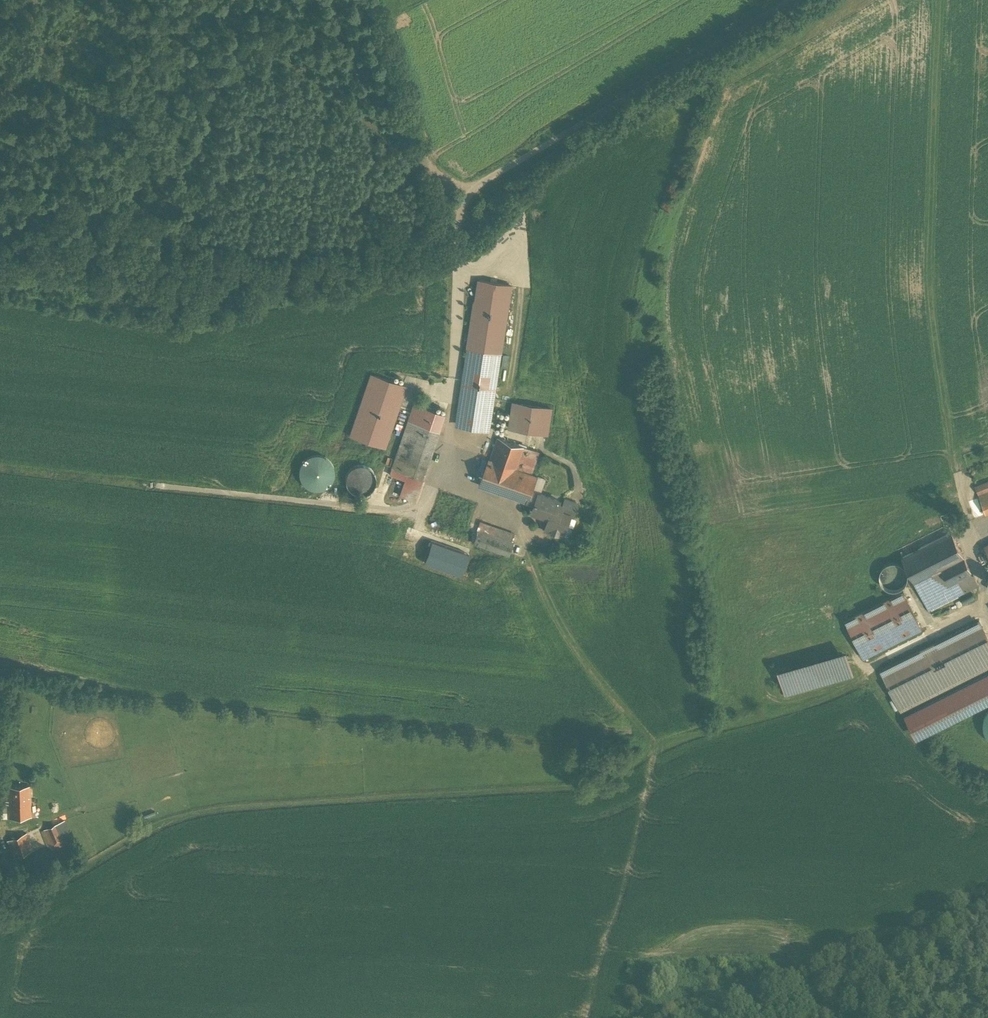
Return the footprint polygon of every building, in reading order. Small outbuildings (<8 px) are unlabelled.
[(513,284),(477,279),(466,348),(467,348),(503,353),(513,284)] [(503,353),(467,348),(455,426),(490,431),(503,353)] [(372,374),(351,435),(383,446),(404,385),(372,374)] [(513,401),(509,427),(548,433),(552,407),(513,401)] [(444,415),(413,405),(408,421),(439,432),(444,415)] [(439,432),(408,421),(391,469),(422,480),(439,432)] [(539,451),(498,437),(490,460),(489,459),(479,485),(529,502),(529,501),(533,491),(538,476),(531,474),(539,451)] [(300,464),(299,467),(299,471),(299,475),(300,478),(302,482),(305,484),(308,487),(311,488),(315,489),(318,489),(322,488),(326,487),(329,484),(331,482),(333,478),(334,475),(334,471),(334,467),(333,464),(331,461),(329,458),(326,456),(322,454),(318,453),(315,453),(311,454),(308,456),(305,458),(302,461),(300,464)] [(376,483),(376,480),(376,477),(375,474),(374,472),(372,469),(369,467),(367,466),(364,465),(361,465),(358,465),(355,466),(352,468),(350,470),(348,472),(347,475),(346,478),(346,481),(346,484),(347,487),(349,489),(351,492),(354,493),(357,494),(360,495),(363,495),(366,494),(369,493),(371,491),(373,489),(375,486),(376,483)] [(422,480),(391,469),(389,475),(405,480),(400,495),(417,501),(424,480),(422,480)] [(980,485),(975,487),(978,495),(983,493),(980,485)] [(560,501),(533,491),(529,501),(529,502),(535,504),(532,511),(545,515),(544,516),(550,518),(554,519),(559,504),(560,501)] [(979,496),(985,514),(987,513),(987,493),(979,496)] [(559,504),(554,519),(550,518),(546,529),(561,535),(565,525),(567,526),(571,515),(562,511),(564,505),(559,504)] [(514,535),(486,525),(483,532),(511,542),(514,535)] [(483,532),(477,530),(473,542),(510,555),(514,543),(511,542),(483,532)] [(952,533),(901,558),(928,611),(979,586),(952,533)] [(469,553),(431,540),(423,561),(461,575),(469,553)] [(907,582),(908,577),(907,571),(903,566),(899,563),(893,562),(887,564),(883,567),(880,572),(879,577),(880,583),(883,587),(888,590),(894,591),(899,590),(904,587),(907,582)] [(903,593),(845,623),(863,659),(921,629),(903,593)] [(881,671),(901,711),(987,668),(987,639),(979,622),(881,671)] [(847,651),(777,670),(785,697),(854,678),(847,651)] [(904,715),(916,739),(987,703),(987,673),(904,715)] [(6,787),(6,817),(31,817),(31,787),(6,787)] [(48,842),(51,850),(68,843),(66,838),(71,836),(64,820),(43,830),(49,841),(48,842)] [(7,840),(13,858),(34,849),(27,832),(7,840)] [(10,867),(4,855),(0,857),(0,872),(10,867)]
